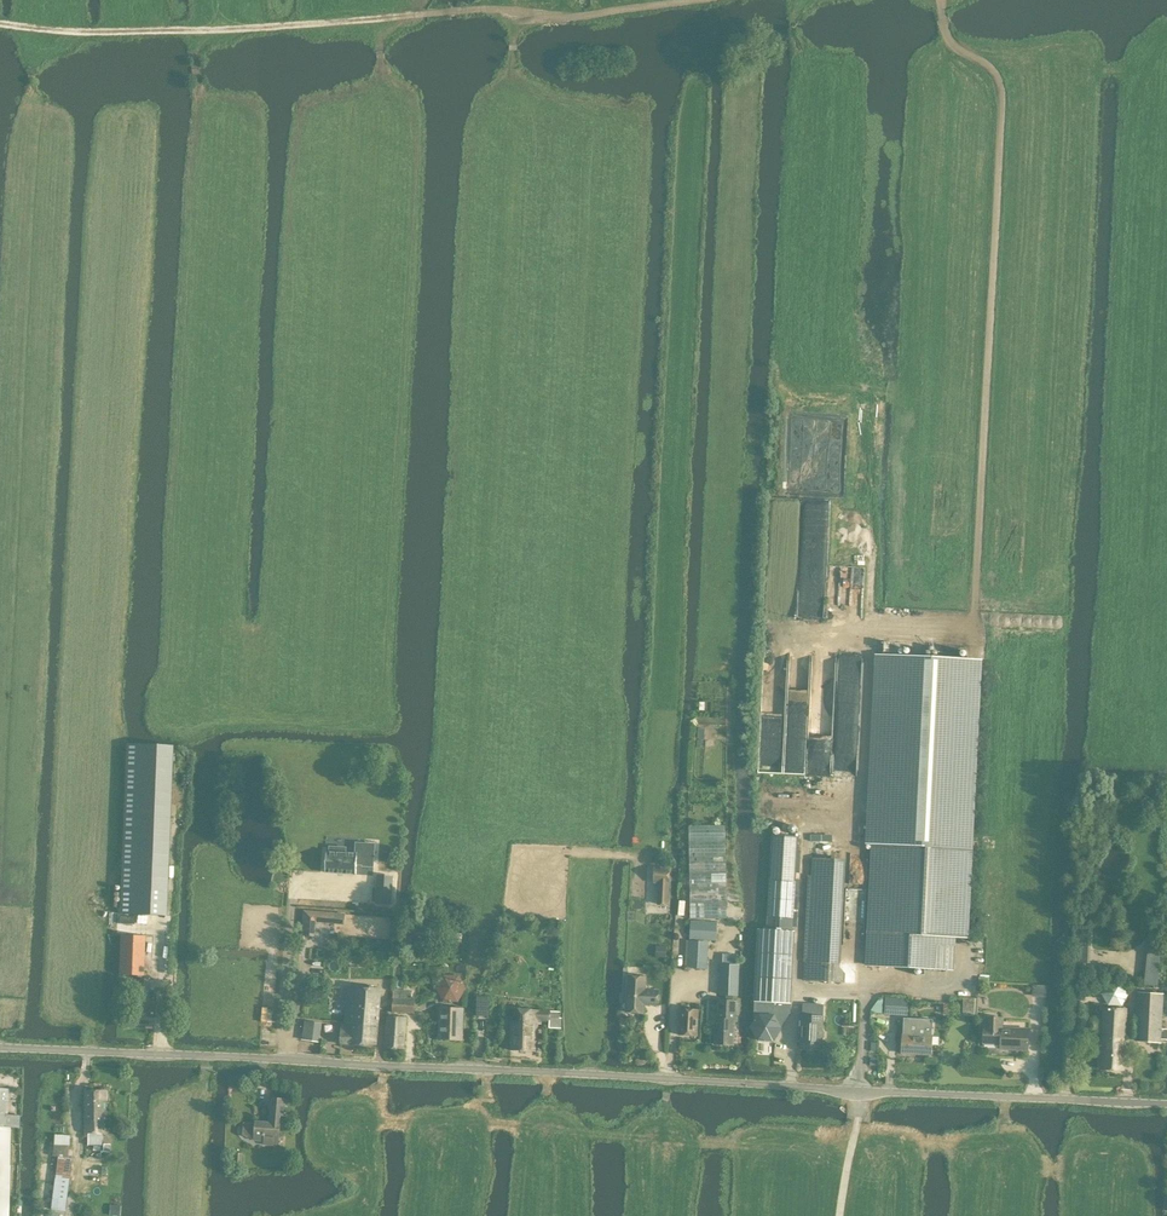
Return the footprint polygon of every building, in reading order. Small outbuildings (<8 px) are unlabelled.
[(877,656),(867,844),(874,845),(868,961),(867,965),(919,968),(953,970),(959,849),(970,661),(885,657),(877,656)] [(121,876),(120,914),(122,914),(149,915),(157,915),(162,763),(162,745),(126,744),(126,745),(125,762),(125,763),(123,824),(122,868),(121,876)] [(689,826),(690,919),(708,919),(727,919),(725,826),(689,826)] [(773,835),(768,910),(794,912),(799,837),(773,835)] [(327,853),(326,873),(357,875),(357,864),(364,864),(363,867),(374,868),(376,844),(357,843),(356,855),(348,854),(348,848),(331,847),(330,853),(327,853)] [(805,962),(804,980),(855,983),(856,964),(832,963),(838,859),(814,858),(808,962),(805,962)] [(655,868),(654,883),(660,883),(659,905),(668,905),(669,868),(655,868)] [(379,877),(377,904),(393,905),(395,878),(379,877)] [(304,910),(303,921),(316,922),(335,924),(336,913),(304,910)] [(691,921),(690,939),(716,941),(717,922),(691,921)] [(1157,986),(1163,928),(1151,926),(1145,985),(1157,986)] [(757,947),(754,1001),(755,1002),(790,1004),(795,931),(793,931),(767,929),(760,929),(758,929),(757,947)] [(143,936),(121,935),(119,974),(142,975),(143,936)] [(688,967),(707,969),(708,943),(690,942),(688,967)] [(721,964),(719,994),(738,995),(739,965),(721,964)] [(628,976),(626,1012),(644,1013),(645,1005),(658,1005),(658,991),(645,990),(646,977),(628,976)] [(1032,985),(1032,996),(1047,996),(1047,985),(1032,985)] [(341,1025),(340,1044),(370,1045),(376,1045),(380,988),(345,987),(344,1025),(341,1025)] [(1166,1040),(1166,1030),(1162,1029),(1163,994),(1138,993),(1135,1041),(1161,1042),(1161,1039),(1166,1040)] [(964,998),(964,999),(963,1015),(977,1016),(979,999),(964,998)] [(393,999),(392,1012),(414,1014),(415,1000),(411,1000),(393,999)] [(884,1014),(907,1015),(908,1000),(885,999),(884,1014)] [(715,1045),(734,1045),(735,1021),(737,1021),(738,1002),(719,1001),(718,1020),(716,1020),(715,1045)] [(760,1015),(752,1026),(758,1039),(772,1040),(781,1028),(774,1016),(789,1017),(790,1004),(755,1002),(754,1011),(760,1012),(760,1015)] [(802,1016),(801,1049),(822,1050),(822,1039),(824,1037),(825,1032),(823,1030),(823,1017),(824,1004),(803,1003),(802,1016)] [(439,1040),(463,1041),(464,1008),(440,1007),(439,1040)] [(1126,1009),(1101,1008),(1101,1011),(1103,1011),(1101,1070),(1124,1071),(1126,1009)] [(512,1009),(510,1050),(537,1052),(538,1020),(550,1021),(549,1028),(560,1028),(561,1028),(562,1018),(560,1018),(560,1012),(551,1012),(512,1009)] [(697,1036),(699,1010),(681,1009),(679,1035),(697,1036)] [(404,1049),(407,1017),(387,1016),(385,1048),(404,1049)] [(1001,1045),(1001,1049),(1028,1050),(1029,1030),(1002,1029),(1003,1019),(986,1018),(986,1028),(984,1028),(984,1044),(1001,1045)] [(302,1040),(318,1042),(319,1037),(321,1024),(305,1021),(302,1040)] [(931,1055),(932,1036),(932,1029),(920,1029),(920,1035),(903,1034),(902,1053),(931,1055)] [(9,1133),(10,1127),(19,1128),(19,1116),(6,1114),(8,1091),(0,1090),(0,1215),(7,1215),(9,1133)] [(84,1134),(87,1134),(87,1145),(101,1145),(101,1134),(104,1134),(104,1114),(102,1114),(102,1102),(106,1102),(107,1091),(84,1091),(84,1134)] [(250,1123),(248,1137),(254,1138),(254,1140),(264,1141),(264,1145),(279,1146),(280,1137),(281,1116),(286,1117),(288,1100),(272,1099),(270,1123),(255,1121),(255,1123),(250,1123)] [(54,1134),(53,1145),(69,1146),(70,1136),(54,1134)] [(234,1163),(242,1164),(243,1153),(235,1152),(234,1163)] [(57,1156),(51,1209),(65,1211),(72,1158),(67,1158),(57,1156)] [(109,1215),(119,1215),(120,1205),(110,1204),(109,1215)]
